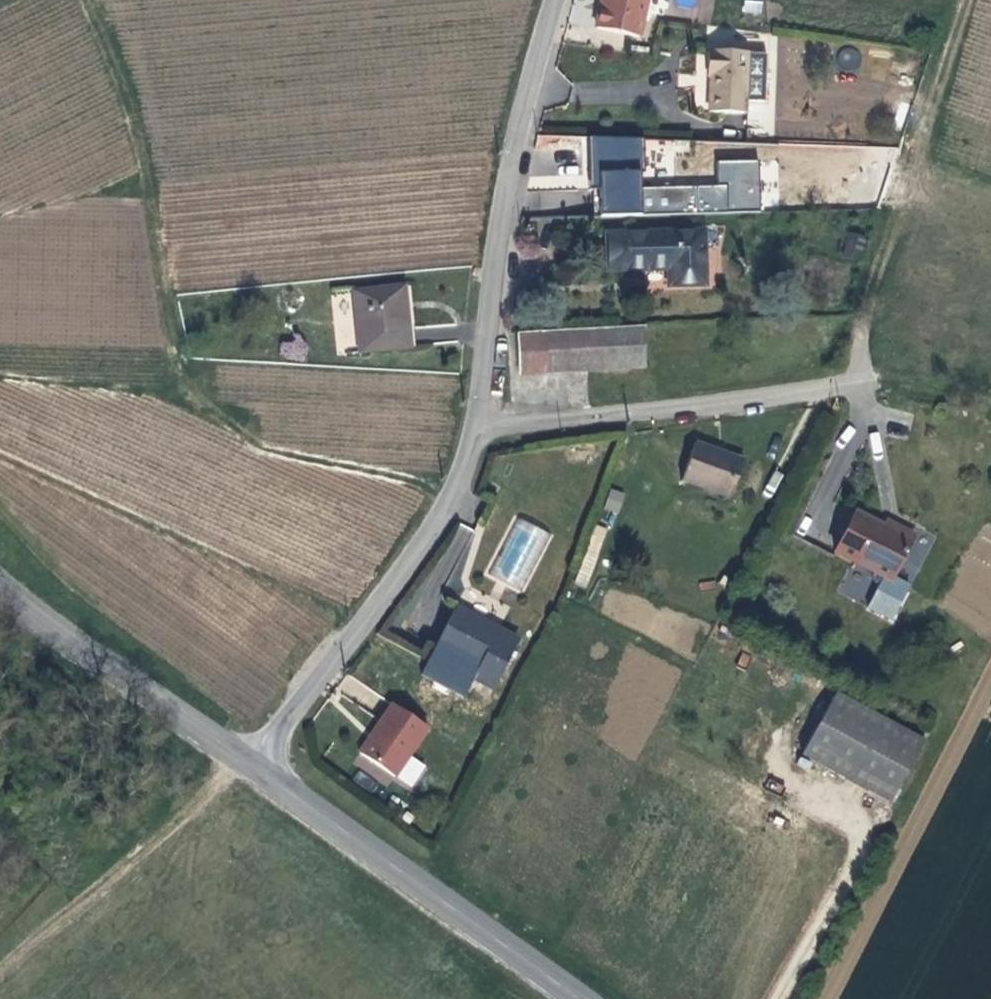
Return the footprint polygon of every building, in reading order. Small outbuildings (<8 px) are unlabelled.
[(594,34),(636,41),(644,0),(600,0),(594,34)] [(742,12),(761,14),(763,0),(743,0),(742,12)] [(858,68),(858,50),(839,49),(839,67),(858,68)] [(765,105),(765,57),(705,58),(706,82),(710,82),(711,117),(745,116),(745,106),(765,105)] [(598,186),(599,215),(760,213),(760,159),(717,160),(717,185),(643,186),(643,135),(588,136),(589,187),(598,186)] [(643,142),(644,184),(648,184),(648,164),(667,164),(667,165),(689,165),(689,154),(716,154),(716,141),(643,142)] [(640,294),(675,292),(673,241),(577,244),(578,279),(614,278),(614,274),(639,273),(640,294)] [(356,308),(405,310),(404,295),(356,298),(356,308)] [(407,353),(405,310),(356,308),(359,356),(407,353)] [(498,379),(621,372),(619,332),(496,340),(498,379)] [(302,340),(281,343),(284,360),(305,357),(302,340)] [(726,493),(739,456),(696,440),(683,478),(726,493)] [(732,495),(745,459),(739,456),(726,493),(732,495)] [(603,510),(618,515),(625,493),(611,488),(603,510)] [(549,533),(516,516),(486,572),(519,590),(549,533)] [(891,586),(913,544),(883,529),(880,534),(855,521),(835,560),(876,581),(874,585),(874,589),(876,593),(880,595),(869,616),(891,628),(908,595),(891,586)] [(589,588),(605,527),(593,524),(577,585),(589,588)] [(492,624),(453,605),(426,659),(469,681),(472,675),(493,685),(515,640),(490,628),(492,624)] [(925,740),(835,694),(801,754),(891,803),(925,740)] [(423,723),(391,701),(359,748),(404,780),(420,757),(407,748),(423,723)]
